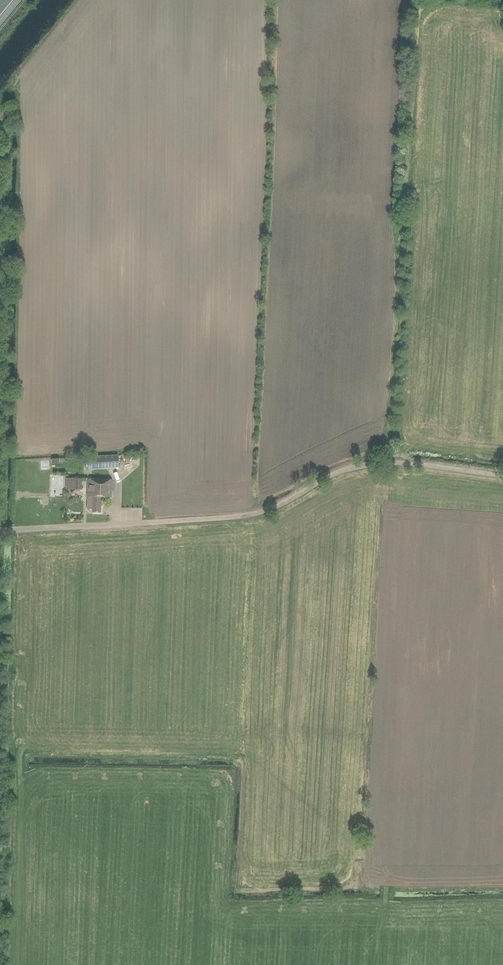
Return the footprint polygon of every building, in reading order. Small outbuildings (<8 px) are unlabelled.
[(90,467),(121,468),(121,455),(90,455),(90,467)] [(112,497),(112,480),(88,480),(88,496),(89,496),(88,509),(92,509),(92,512),(101,512),(101,501),(104,501),(104,497),(112,497)]
